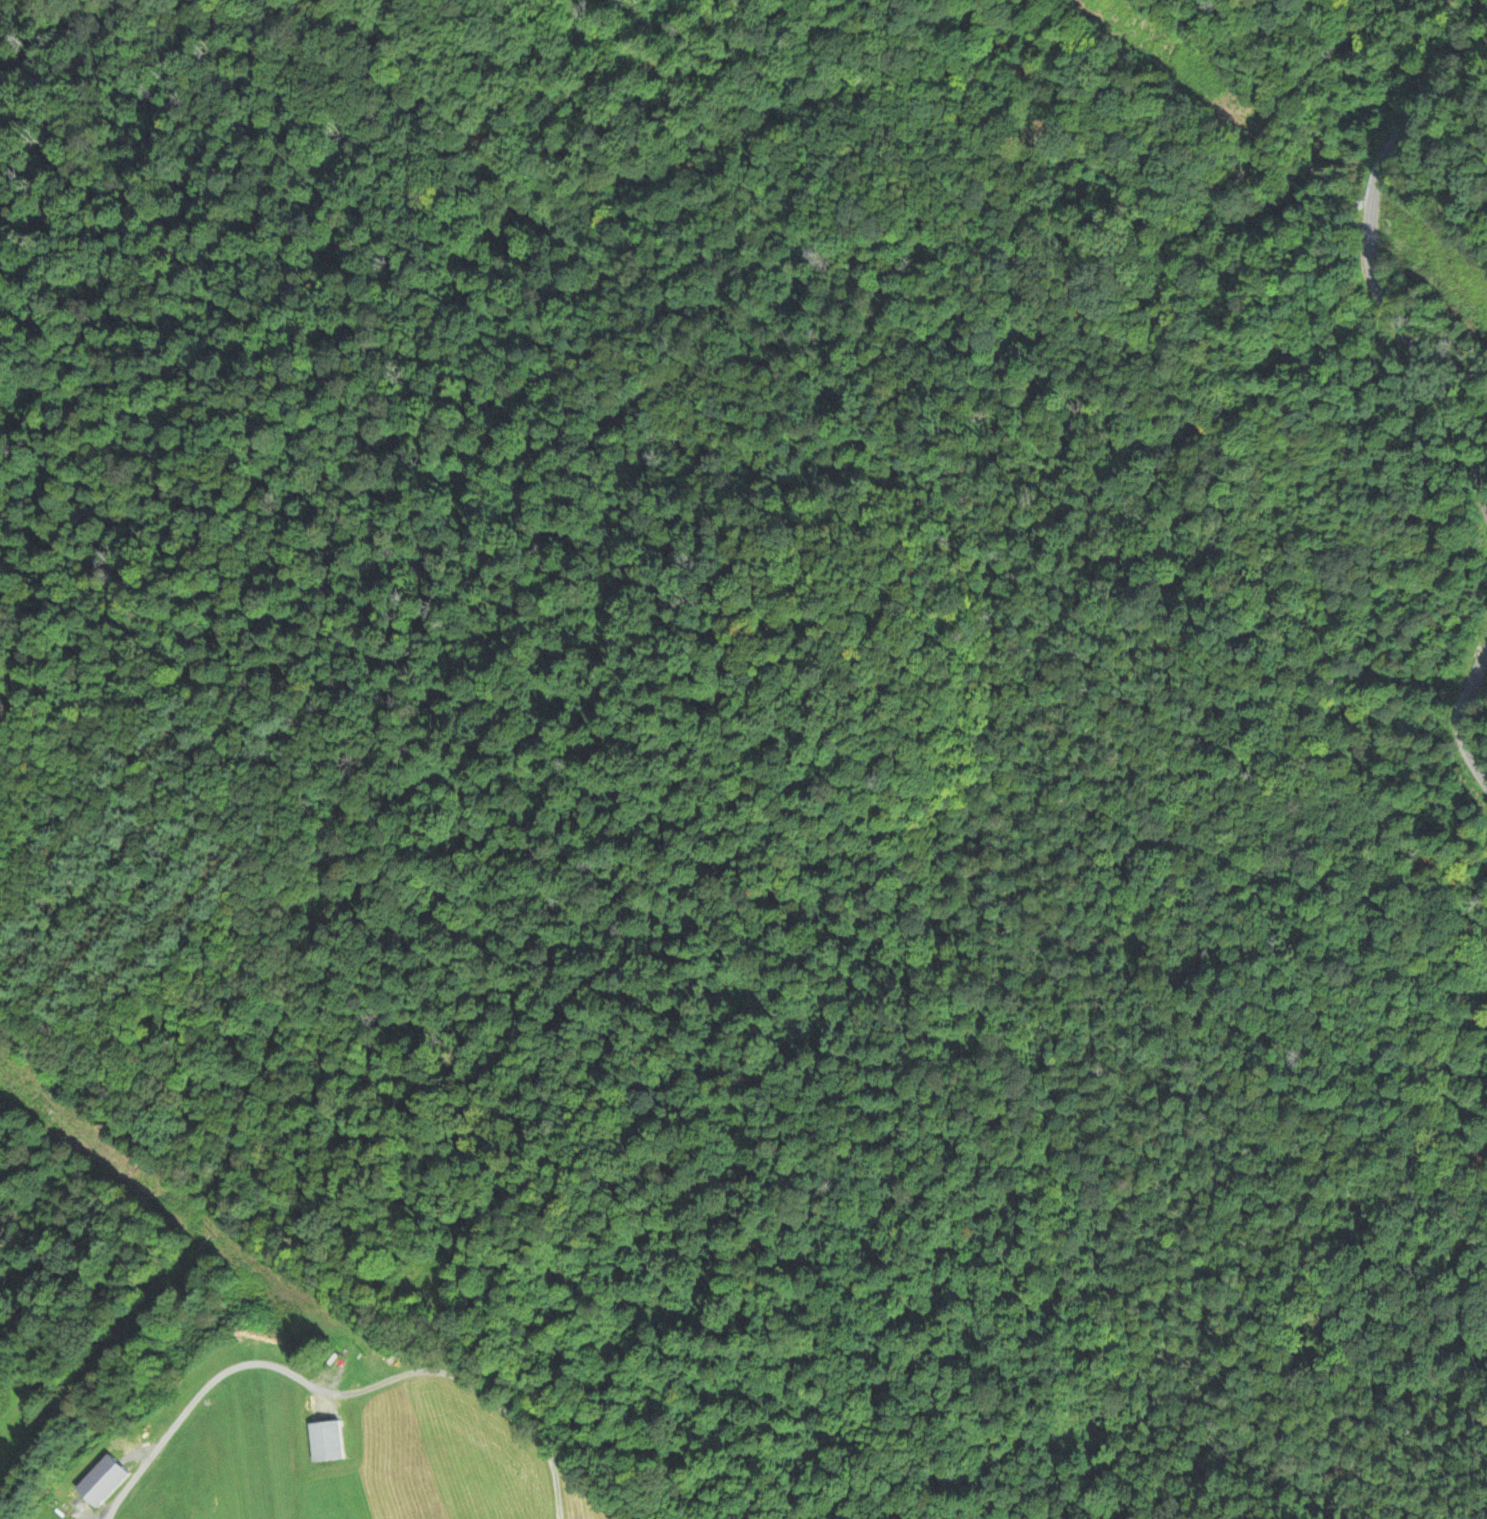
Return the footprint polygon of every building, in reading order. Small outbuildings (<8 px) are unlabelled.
[(126,1473),(101,1449),(73,1478),(97,1502),(126,1473)]
